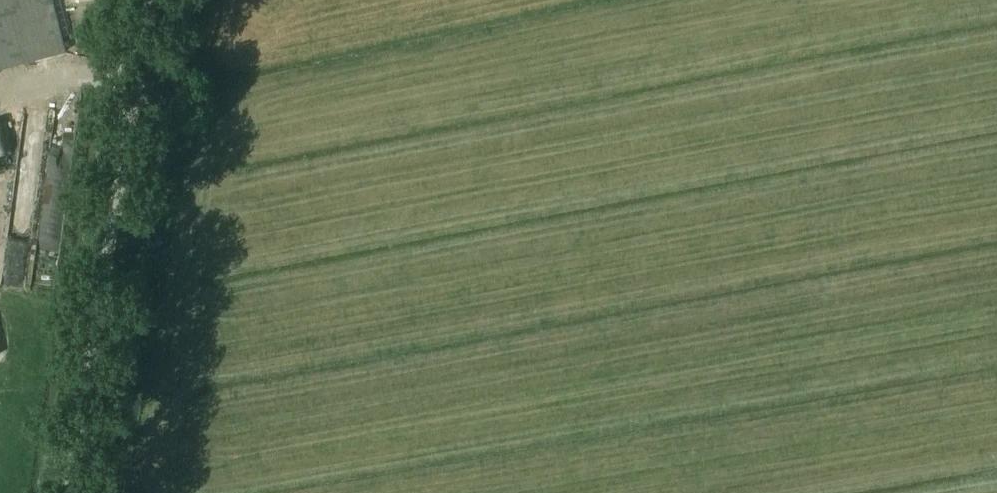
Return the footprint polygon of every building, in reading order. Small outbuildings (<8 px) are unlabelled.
[(66,51),(53,0),(0,0),(0,68),(66,51)]
